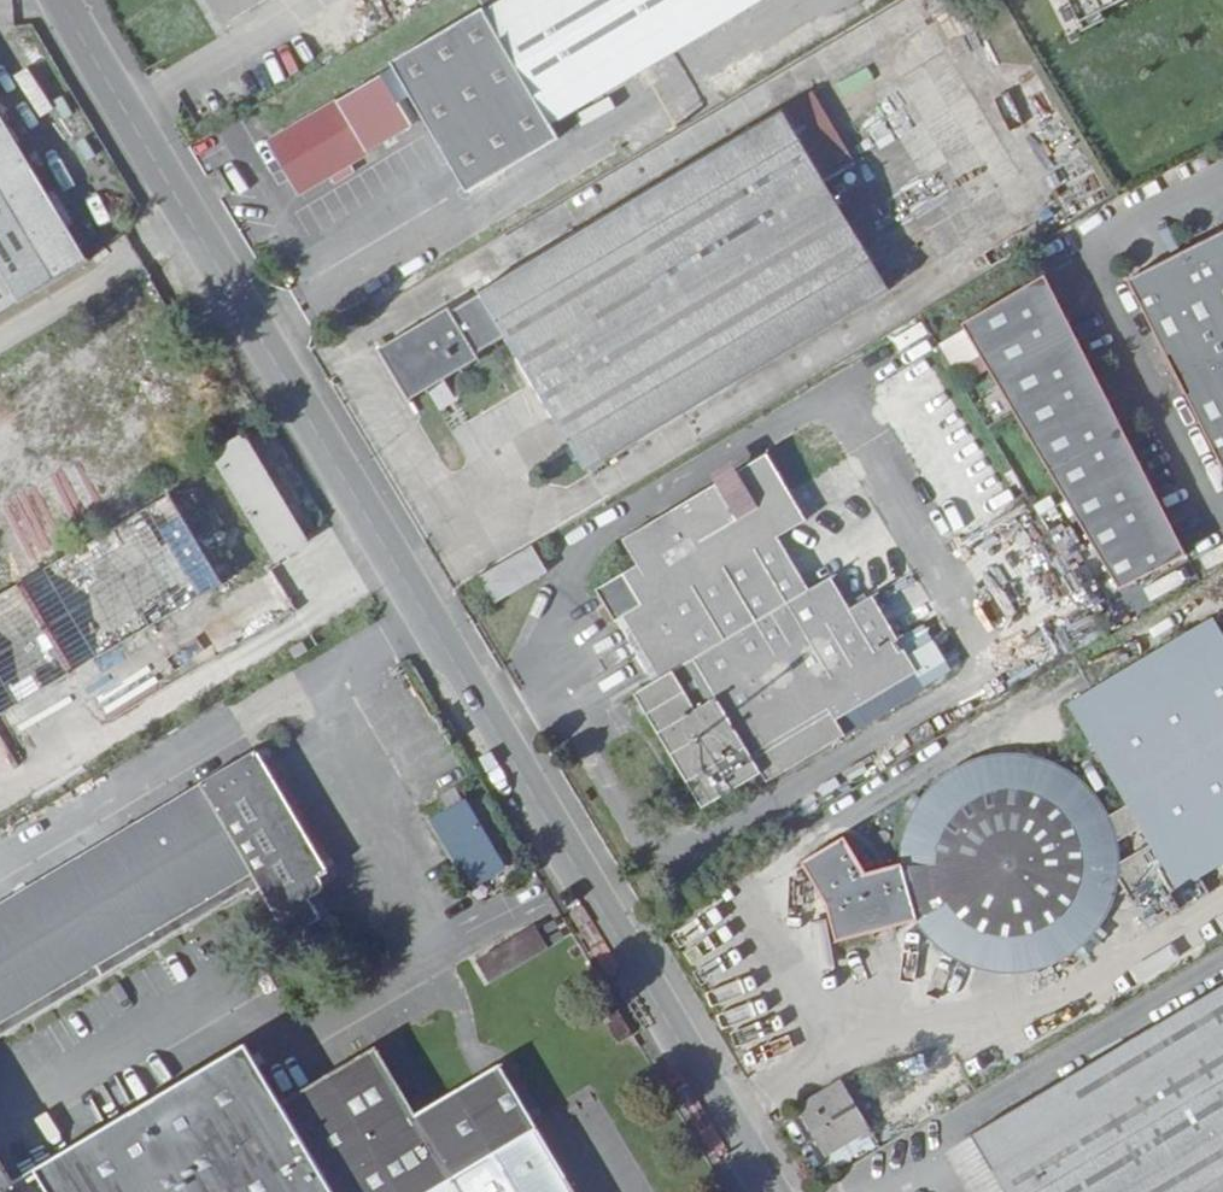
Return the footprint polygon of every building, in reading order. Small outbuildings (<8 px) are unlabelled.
[(225,27),(271,0),(208,0),(225,27)] [(271,145),(301,195),(332,176),(338,186),(355,176),(349,166),(414,127),(402,109),(411,103),(467,197),(559,141),(551,128),(767,0),(477,0),(487,17),(271,145)] [(1086,26),(1136,0),(1073,0),(1086,26)] [(572,449),(587,473),(890,290),(826,184),(857,166),(815,95),(784,112),(785,113),(480,296),(481,298),(453,315),(449,310),(380,351),(411,403),(480,361),(478,356),(506,339),(535,386),(572,449)] [(89,262),(0,114),(0,315),(89,262)] [(868,185),(857,166),(826,184),(838,202),(868,185)] [(1222,472),(1222,236),(1128,284),(1222,472)] [(1121,589),(1185,551),(1028,288),(964,326),(1121,589)] [(954,369),(980,353),(963,327),(938,342),(954,369)] [(192,366),(164,383),(173,396),(200,380),(192,366)] [(244,437),(214,456),(278,562),(308,545),(244,437)] [(717,485),(624,542),(639,567),(624,575),(600,588),(618,621),(657,687),(641,697),(705,806),(761,774),(768,785),(846,738),(848,739),(929,691),(922,678),(900,641),(874,597),(852,611),(833,579),(811,592),(801,574),(791,556),(780,539),(808,523),(768,456),(739,473),(733,463),(712,475),(717,485)] [(167,496),(153,504),(77,550),(0,596),(0,721),(223,589),(167,496)] [(534,548),(481,579),(497,606),(549,574),(534,548)] [(800,551),(791,556),(801,574),(810,568),(800,551)] [(1007,619),(1022,644),(1086,604),(1072,580),(1007,619)] [(1212,896),(1203,879),(1222,867),(1222,632),(1214,617),(1068,705),(1128,806),(1112,815),(1110,811),(1105,804),(1100,797),(1094,790),(1088,784),(1084,780),(1078,776),(1073,773),(1068,769),(1061,766),(1055,764),(1050,761),(1045,760),(1039,759),(1032,757),(1025,756),(1020,756),(1015,756),(1009,755),(1003,756),(998,757),(991,757),(981,760),(975,762),(972,763),(967,765),(962,767),(958,769),(953,772),(948,775),(943,779),(938,783),(933,788),(929,791),(926,795),(922,801),(920,805),(916,809),(913,815),(911,820),(909,825),(907,831),(906,835),(904,841),(903,847),(902,851),(901,857),(900,861),(900,865),(868,874),(846,839),(804,864),(828,907),(838,943),(857,938),(893,929),(916,922),(919,927),(922,931),(925,935),(929,940),(933,945),(938,950),(944,954),(950,958),(957,962),(965,966),(972,969),(975,970),(980,971),(989,974),(999,976),(1006,976),(1015,976),(1021,976),(1030,975),(1038,973),(1046,971),(1052,969),(1059,966),(1067,962),(1073,958),(1079,953),(1086,948),(1091,944),(1095,939),(1097,937),(1101,932),(1105,927),(1107,922),(1111,916),(1113,912),(1115,907),(1117,902),(1119,898),(1120,891),(1121,886),(1150,933),(1212,896)] [(920,629),(900,641),(922,678),(942,665),(920,629)] [(1049,634),(1024,649),(1038,672),(1063,658),(1049,634)] [(330,874),(259,753),(0,906),(0,1040),(250,893),(253,898),(262,892),(290,940),(323,921),(311,901),(321,895),(323,894),(325,892),(325,890),(325,887),(321,880),(330,874)] [(449,813),(437,821),(476,886),(504,870),(457,789),(441,798),(449,813)] [(664,887),(671,900),(686,891),(677,879),(664,887)] [(462,969),(478,996),(551,952),(536,927),(476,963),(476,962),(462,969)] [(974,1137),(1006,1191),(1199,1191),(1222,1178),(1222,988),(974,1137)] [(635,1038),(612,998),(598,1007),(621,1046),(635,1038)] [(505,1072),(422,1121),(382,1054),(286,1110),(252,1050),(19,1187),(0,1156),(0,1191),(576,1191),(505,1072)] [(844,1084),(799,1111),(827,1156),(871,1130),(844,1084)] [(974,1137),(944,1155),(967,1191),(1006,1191),(974,1137)]
